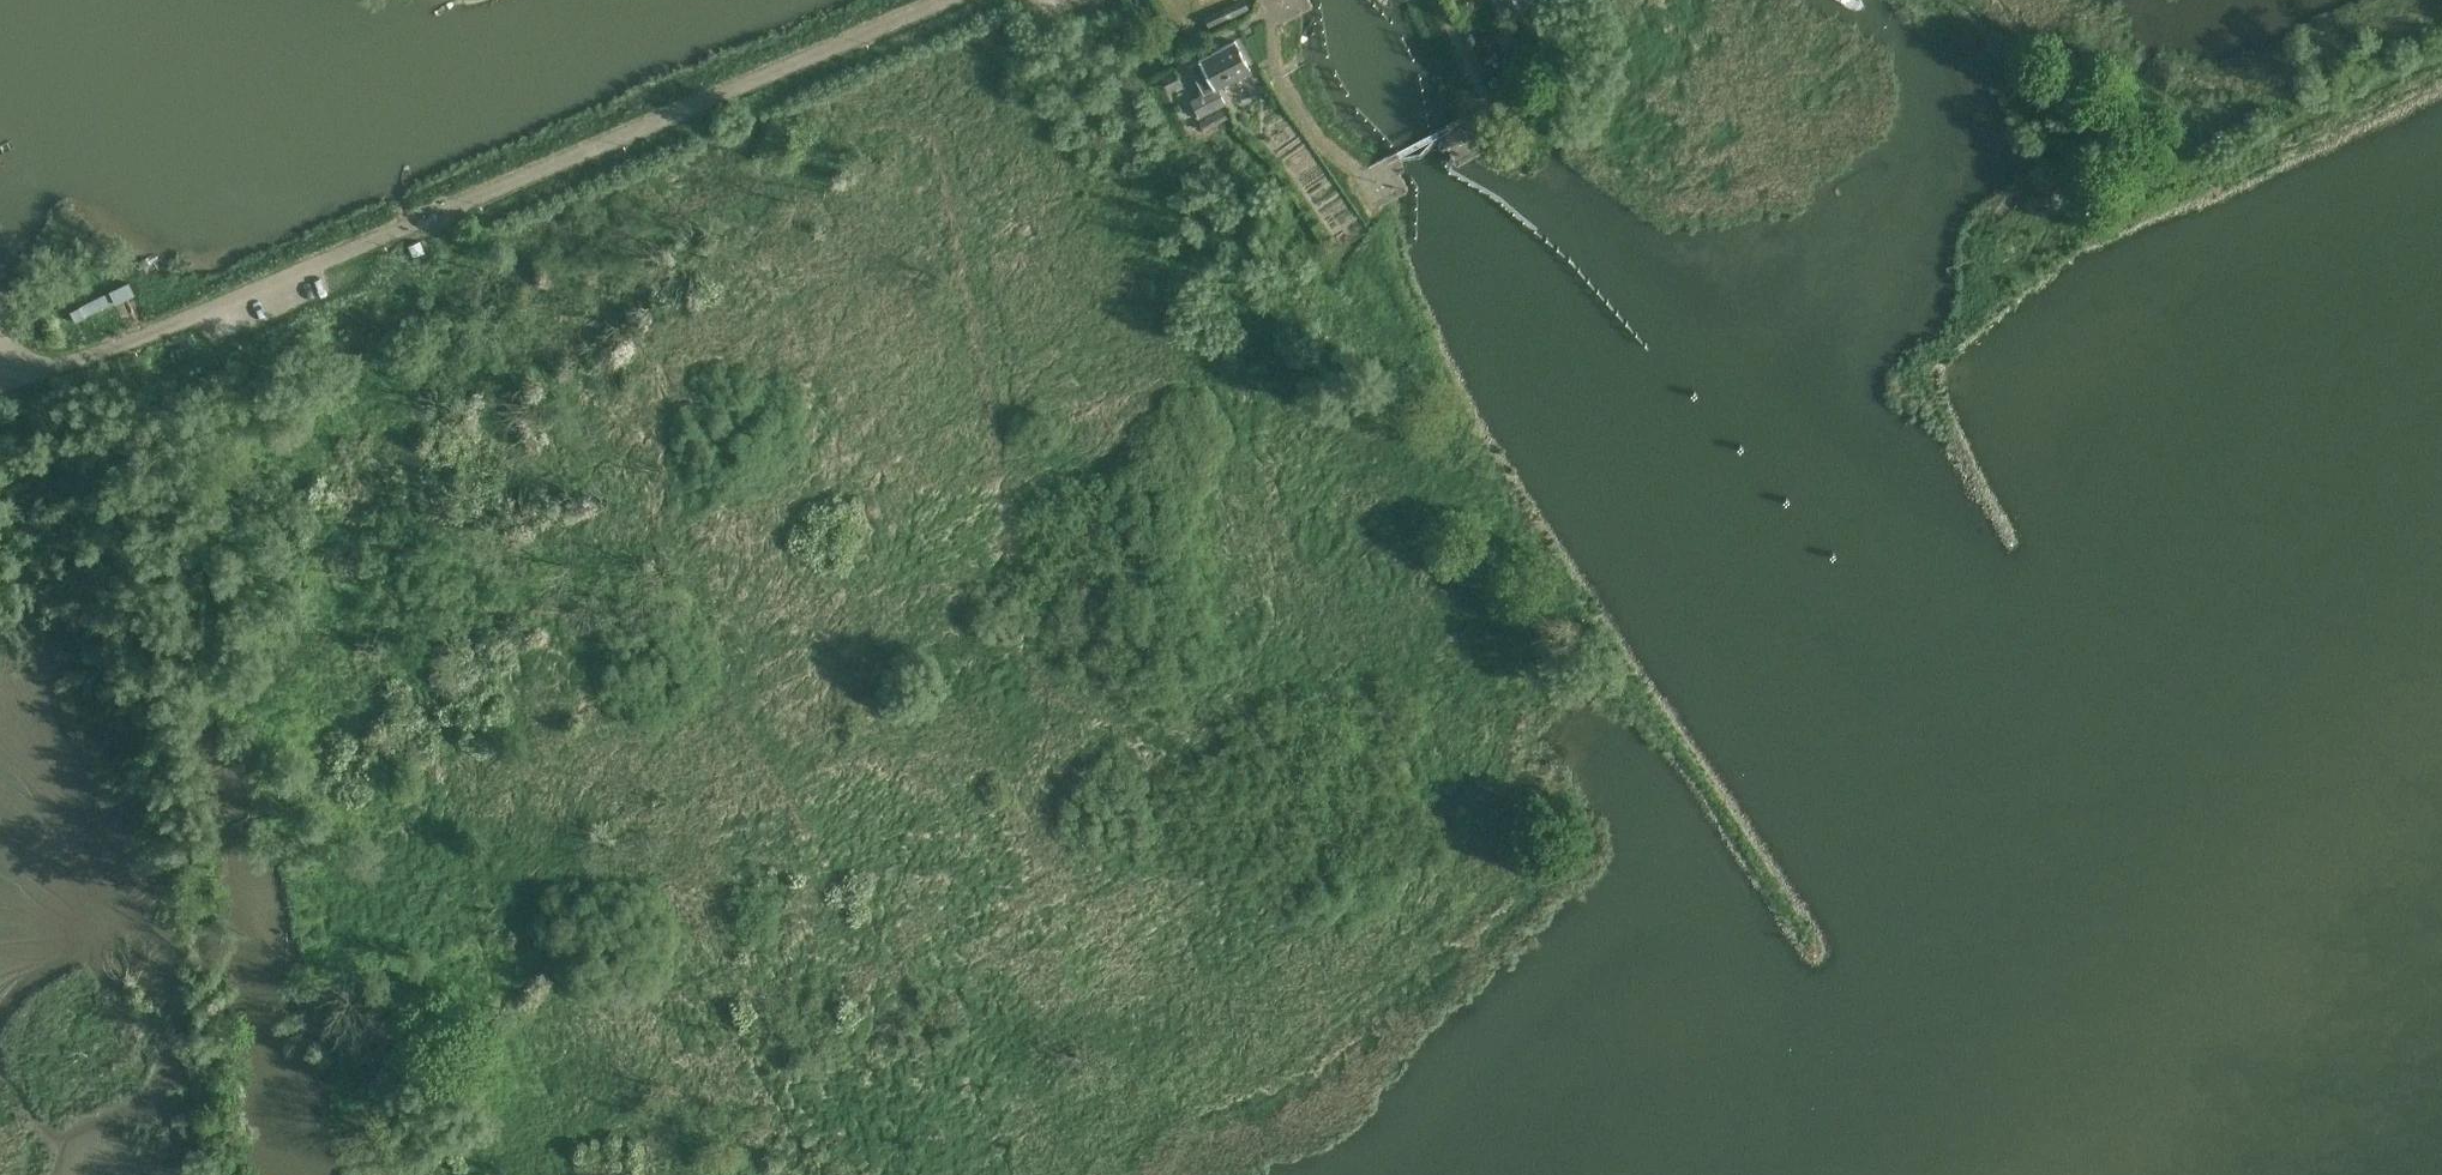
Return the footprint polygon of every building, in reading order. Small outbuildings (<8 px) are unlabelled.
[(1204,16),(1209,28),(1248,10),(1244,0),(1239,0),(1204,16)] [(1191,100),(1200,116),(1226,103),(1217,87),(1251,69),(1235,40),(1200,58),(1200,60),(1190,65),(1204,93),(1191,100)] [(1169,90),(1181,84),(1174,71),(1162,76),(1169,90)] [(1224,109),(1199,121),(1203,129),(1227,116),(1224,109)] [(80,305),(74,308),(78,318),(124,298),(124,297),(134,293),(131,286),(121,290),(120,288),(80,305)]
